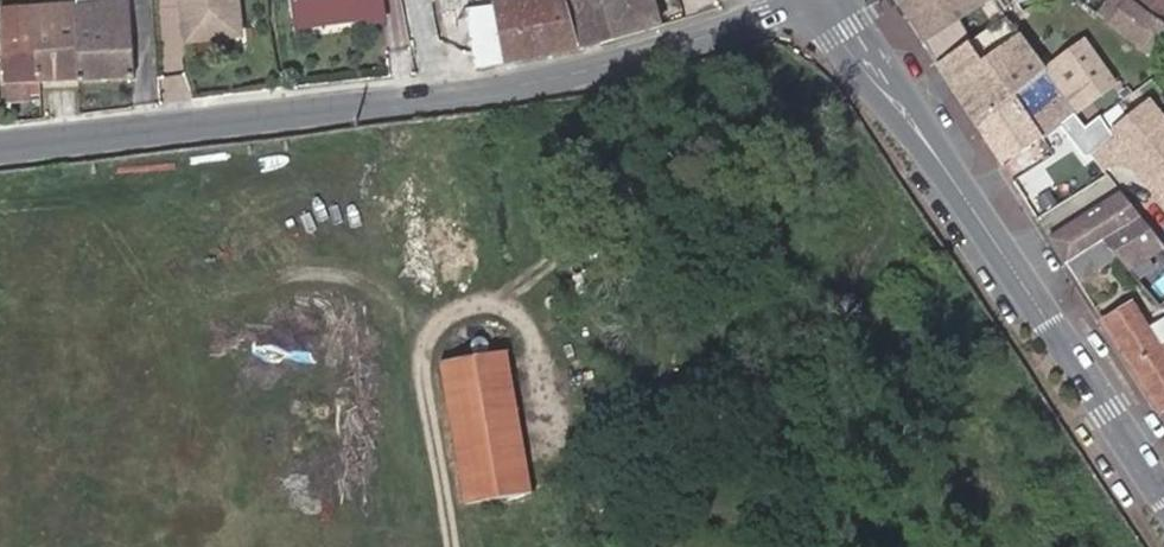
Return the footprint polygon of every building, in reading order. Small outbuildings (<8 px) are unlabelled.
[(129,0),(99,0),(100,2),(76,5),(72,5),(78,80),(134,77),(129,0)] [(237,0),(182,0),(186,42),(241,36),(237,0)] [(297,28),(382,16),(380,0),(293,0),(297,28)] [(565,0),(529,0),(466,8),(475,69),(506,64),(577,51),(579,50),(565,0)] [(579,50),(613,40),(659,27),(652,0),(565,0),(579,50)] [(971,41),(957,17),(984,1),(986,4),(983,6),(994,23),(1004,15),(994,0),(897,0),(924,42),(938,65),(944,61),(967,44),(971,41)] [(1004,15),(1015,7),(1010,0),(994,0),(1004,15)] [(1129,38),(1147,13),(1129,0),(1107,0),(1097,14),(1129,38)] [(1163,20),(1163,0),(1143,0),(1163,20)] [(72,5),(72,2),(33,5),(37,48),(39,82),(76,80),(78,80),(72,5)] [(30,49),(37,48),(33,5),(23,6),(24,25),(29,25),(30,49)] [(37,48),(30,49),(29,25),(24,25),(23,6),(0,7),(0,32),(4,85),(39,82),(37,48)] [(1129,38),(1159,60),(1163,53),(1163,25),(1147,13),(1129,38)] [(967,44),(944,61),(957,83),(951,86),(978,128),(1046,71),(1044,69),(1019,35),(981,62),(967,44)] [(1046,71),(1076,112),(1113,84),(1081,41),(1044,69),(1046,71)] [(944,61),(938,65),(951,86),(957,83),(944,61)] [(978,128),(1001,164),(1044,137),(1068,118),(1076,112),(1046,71),(978,128)] [(1112,136),(1114,139),(1092,157),(1102,170),(1118,158),(1143,165),(1155,169),(1149,187),(1163,206),(1163,125),(1148,106),(1112,136)] [(1076,112),(1068,118),(1077,139),(1087,133),(1085,130),(1076,112)] [(1086,150),(1105,139),(1095,122),(1085,130),(1087,133),(1077,139),(1086,150)] [(1139,176),(1149,187),(1155,169),(1143,165),(1139,176)] [(1066,265),(1102,241),(1117,258),(1128,270),(1163,248),(1163,245),(1121,193),(1050,238),(1066,265)] [(1066,265),(1077,283),(1117,258),(1102,241),(1066,265)] [(1102,321),(1160,413),(1163,410),(1163,318),(1148,328),(1133,303),(1102,321)] [(531,492),(506,351),(440,363),(465,504),(531,492)]
